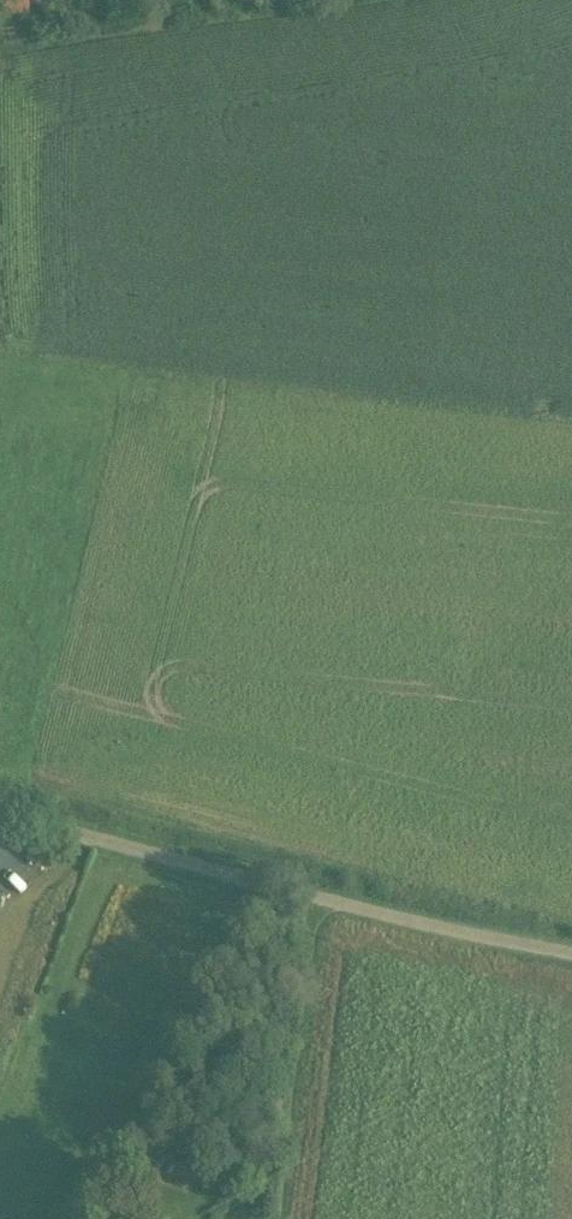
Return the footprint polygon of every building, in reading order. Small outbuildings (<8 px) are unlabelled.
[(30,16),(30,0),(0,0),(0,17),(30,16)]
